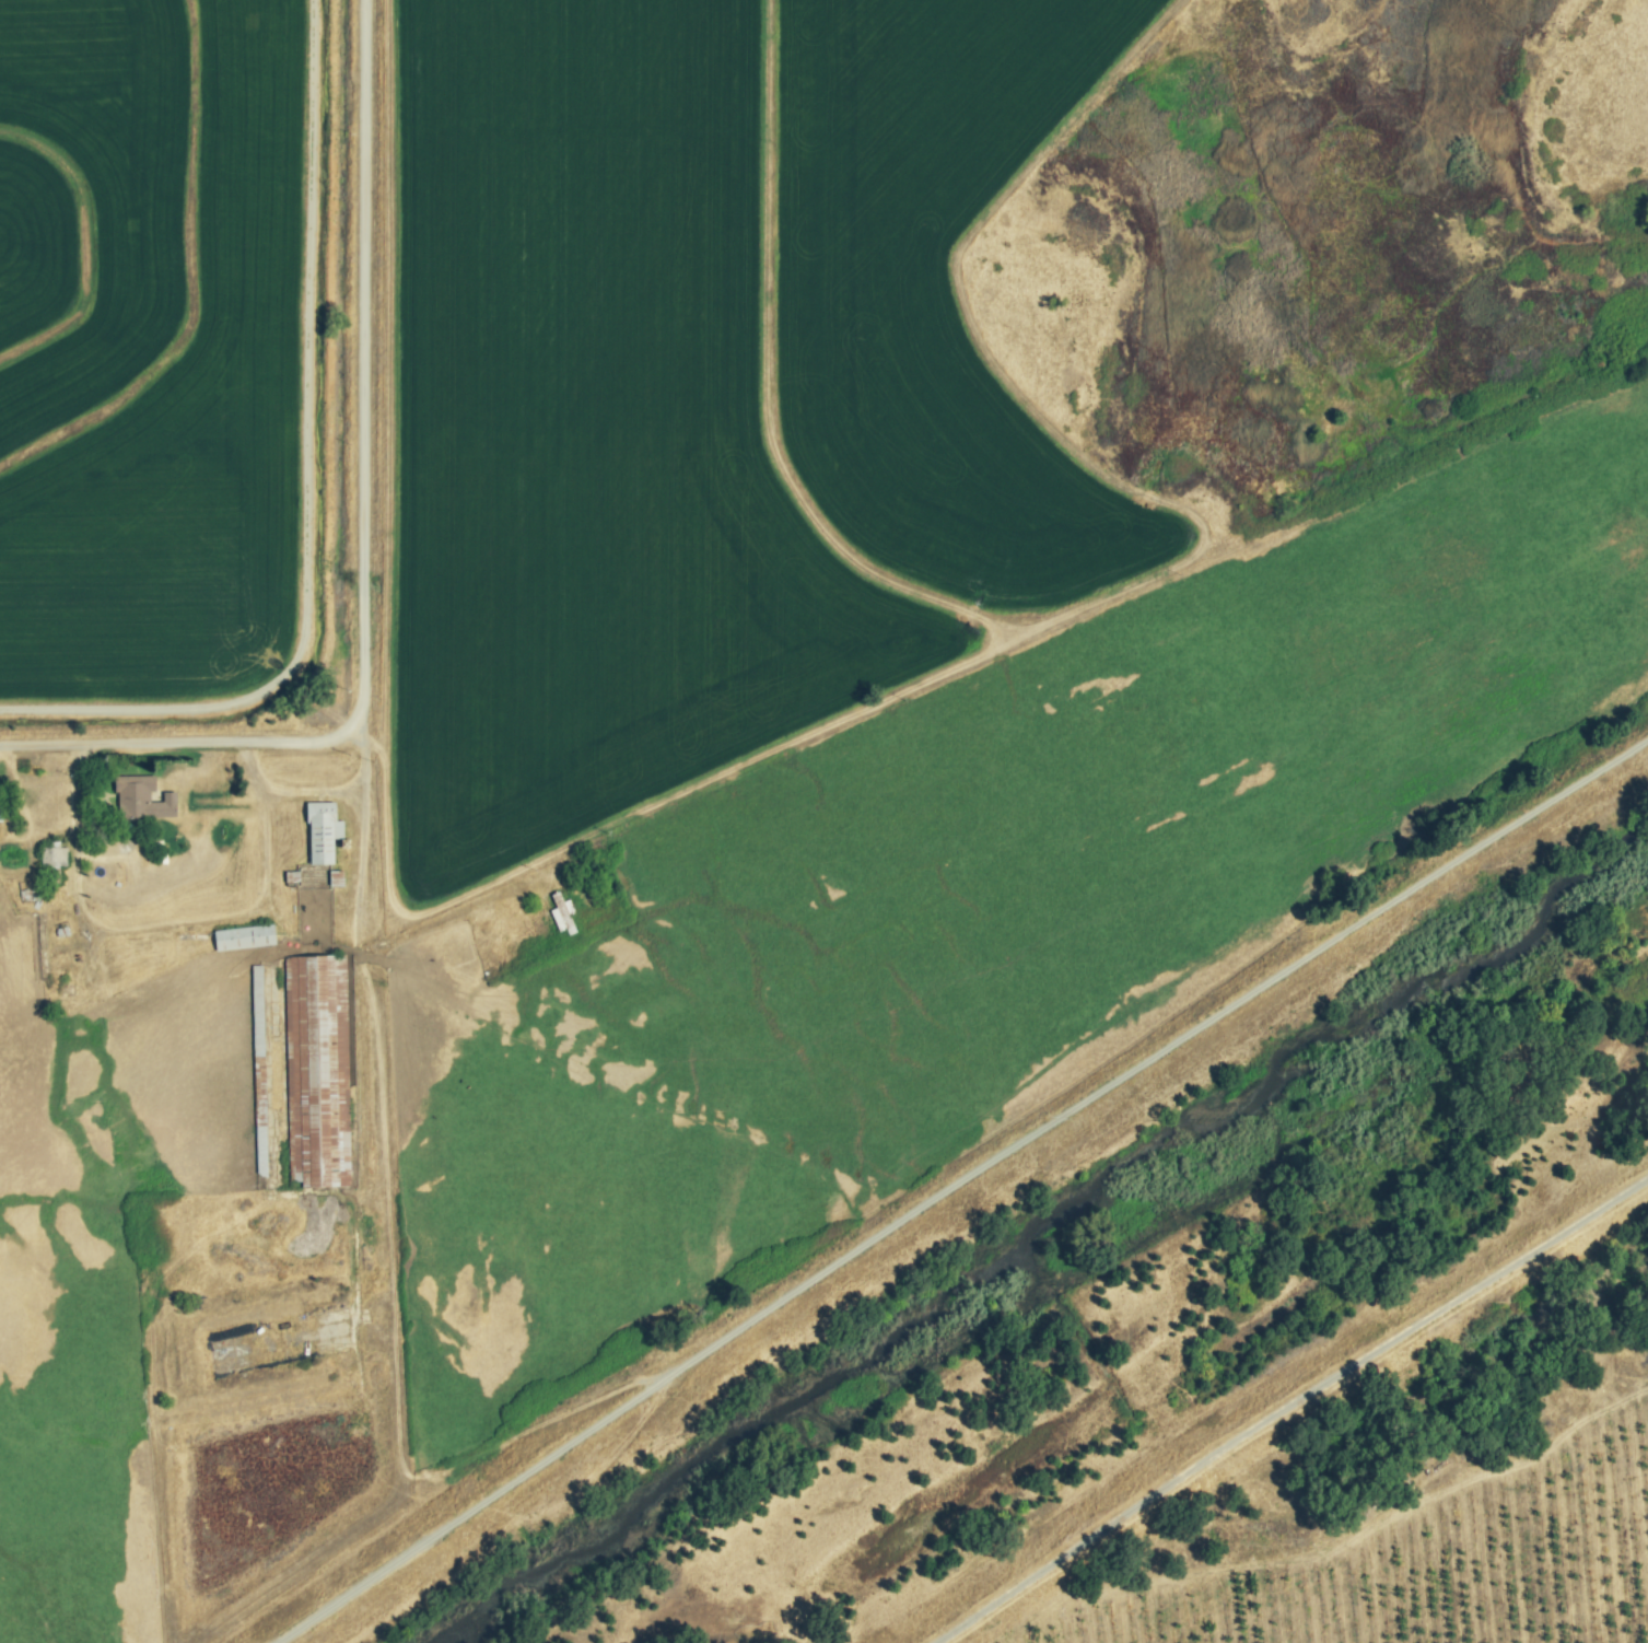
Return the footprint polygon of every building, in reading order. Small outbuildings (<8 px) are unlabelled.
[(177,818),(177,792),(164,792),(164,802),(151,802),(151,791),(156,791),(156,776),(118,776),(119,818),(177,818)] [(311,865),(336,865),(335,839),(344,839),(344,821),(338,821),(338,802),(310,803),(311,865)] [(67,847),(43,848),(43,868),(67,867),(67,847)] [(215,932),(217,952),(277,944),(275,924),(215,932)] [(350,1187),(347,956),(286,957),(287,1058),(289,1058),(291,1182),(303,1182),(303,1187),(350,1187)]
